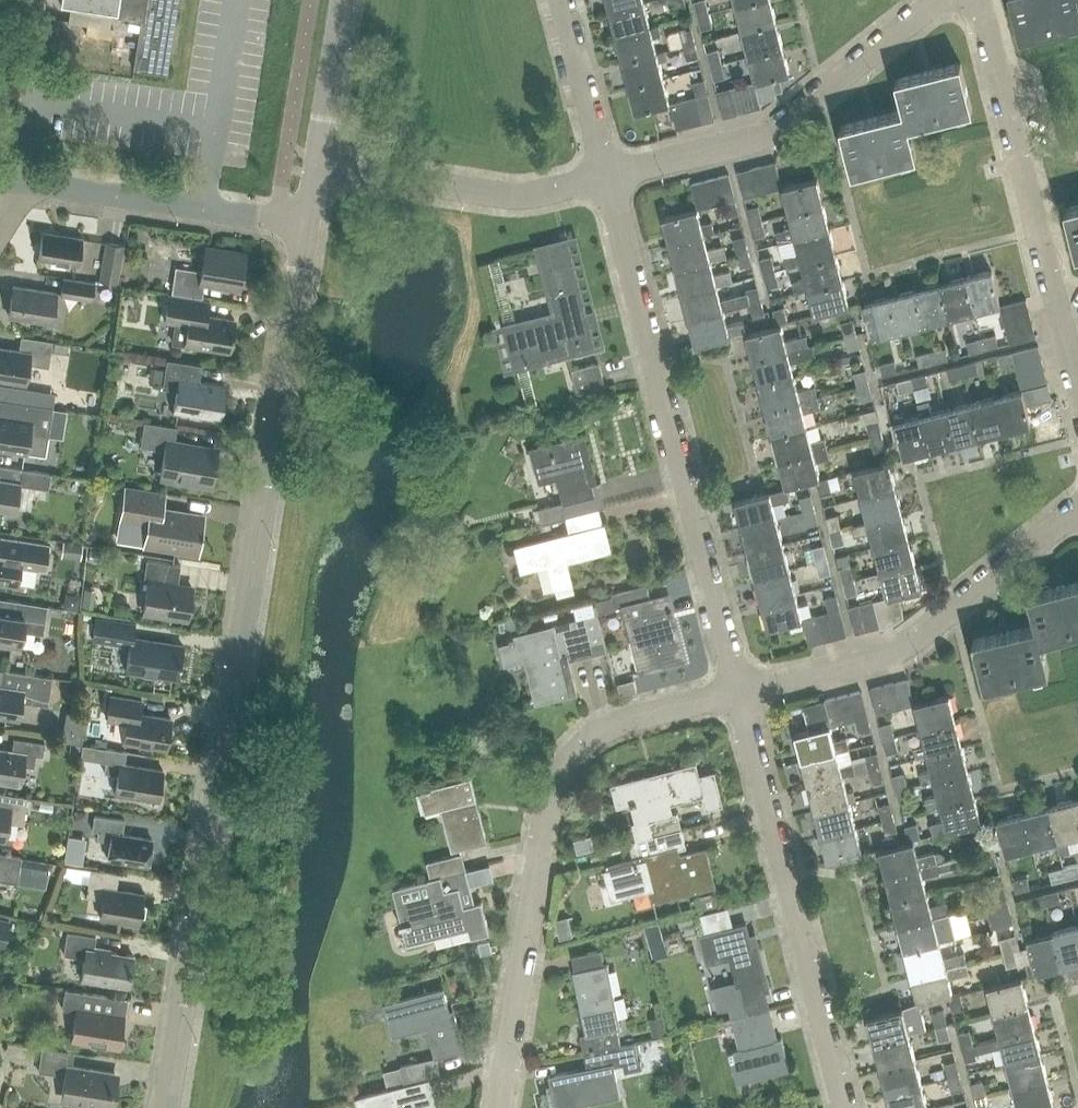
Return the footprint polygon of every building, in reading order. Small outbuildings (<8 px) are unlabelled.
[(34,1),(28,0),(21,41),(65,48),(70,20),(67,19),(67,22),(42,18),(43,16),(41,16),(43,2),(34,1)] [(61,5),(116,14),(116,16),(142,20),(138,52),(136,52),(136,53),(137,53),(135,65),(135,67),(133,67),(133,69),(134,69),(166,74),(167,73),(164,72),(165,66),(174,16),(176,16),(176,15),(174,14),(176,0),(62,0),(61,5)] [(609,12),(644,3),(644,0),(606,0),(609,12)] [(674,10),(685,8),(683,0),(671,0),(674,10)] [(705,0),(702,0),(693,2),(697,16),(708,13),(705,0)] [(735,6),(741,31),(777,22),(771,0),(759,0),(735,6)] [(1021,37),(1077,23),(1077,0),(1011,0),(1021,37)] [(651,28),(651,27),(644,3),(609,12),(616,37),(651,28)] [(697,16),(701,31),(712,28),(708,13),(697,16)] [(777,22),(741,31),(747,57),(783,47),(777,22)] [(657,53),(653,38),(662,36),(659,25),(651,27),(651,28),(616,37),(622,62),(657,53)] [(679,33),(683,46),(694,43),(691,30),(679,33)] [(683,46),(687,61),(698,58),(694,43),(683,46)] [(754,83),(759,102),(777,97),(776,92),(783,90),(780,76),(789,74),(787,65),(783,47),(747,57),(750,66),(754,83)] [(717,50),(706,53),(709,67),(713,66),(721,64),(717,50)] [(664,78),(659,62),(668,60),(665,51),(657,53),(622,62),(628,88),(664,78)] [(721,64),(713,66),(709,67),(713,82),(725,78),(721,66),(721,64)] [(908,126),(909,126),(973,110),(961,65),(961,64),(928,72),(896,80),(903,110),(904,110),(908,126)] [(664,78),(628,88),(635,113),(670,104),(664,78)] [(705,80),(692,83),(696,97),(708,94),(705,80)] [(741,86),(748,111),(760,108),(759,102),(754,83),(741,86)] [(741,86),(728,89),(735,115),(748,111),(741,86)] [(728,89),(717,92),(723,118),(735,115),(728,89)] [(696,97),(695,98),(701,123),(715,120),(708,94),(696,97)] [(695,98),(682,101),(689,127),(701,123),(695,98)] [(682,101),(670,104),(676,130),(689,127),(682,101)] [(917,157),(909,126),(908,126),(904,110),(903,110),(873,118),(840,126),(852,173),(917,157)] [(775,163),(763,166),(769,191),(782,188),(775,163)] [(769,191),(763,166),(750,169),(757,194),(769,191)] [(750,169),(738,172),(744,197),(757,194),(750,169)] [(729,174),(716,178),(723,203),(724,202),(724,203),(735,200),(729,174)] [(716,178),(704,181),(710,206),(723,203),(716,178)] [(782,188),(788,213),(823,205),(816,179),(782,188)] [(704,181),(691,184),(697,209),(710,206),(704,181)] [(735,200),(724,203),(728,217),(739,214),(735,200)] [(788,213),(792,228),(776,232),(779,243),(795,239),(829,230),(823,205),(788,213)] [(1077,254),(1077,205),(1065,208),(1076,255),(1077,254)] [(747,209),(750,223),(761,220),(758,206),(747,209)] [(704,235),(715,232),(712,222),(701,225),(697,209),(663,218),(669,243),(704,235)] [(753,237),(765,234),(761,220),(750,223),(753,237)] [(795,239),(799,253),(783,257),(786,268),(802,264),(836,255),(829,230),(795,239)] [(78,264),(82,238),(42,232),(38,258),(78,264)] [(669,243),(676,269),(711,261),(726,257),(723,245),(708,249),(704,235),(669,243)] [(733,239),(737,253),(748,251),(745,237),(733,239)] [(505,329),(515,367),(596,346),(590,323),(581,325),(578,312),(587,310),(569,241),(540,249),(557,315),(505,329)] [(118,282),(119,275),(124,245),(106,242),(101,272),(100,279),(118,282)] [(204,283),(240,289),(245,254),(206,247),(201,271),(176,267),(171,292),(202,297),(204,283)] [(748,251),(737,253),(740,268),(751,265),(748,251)] [(802,264),(805,278),(792,282),(795,293),(808,289),(842,280),(836,255),(802,264)] [(759,260),(763,274),(774,271),(771,257),(759,260)] [(733,282),(732,280),(730,270),(714,274),(711,261),(676,269),(682,294),(717,285),(717,286),(733,282)] [(766,288),(778,285),(774,271),(763,274),(766,288)] [(992,271),(966,278),(975,313),(1001,306),(992,271)] [(941,284),(950,319),(975,313),(966,278),(941,284)] [(88,299),(91,284),(63,279),(61,294),(88,299)] [(808,289),(815,315),(849,306),(842,280),(808,289)] [(941,284),(915,291),(924,326),(950,319),(941,284)] [(749,304),(746,293),(720,300),(717,286),(717,285),(682,294),(689,319),(723,311),(749,305),(749,304)] [(52,323),(57,293),(13,286),(9,316),(52,323)] [(757,287),(746,290),(746,293),(749,304),(761,301),(757,287)] [(915,291),(890,297),(899,332),(924,326),(915,291)] [(169,295),(165,321),(177,323),(173,343),(185,345),(229,352),(232,336),(233,336),(233,331),(235,320),(199,314),(201,300),(169,295)] [(864,304),(873,338),(899,332),(890,297),(864,304)] [(1001,306),(1004,319),(1029,313),(1026,300),(1001,306)] [(749,305),(753,318),(764,316),(761,301),(749,304),(749,305)] [(772,310),(776,325),(787,322),(783,307),(772,310)] [(723,311),(689,319),(695,345),(730,337),(748,332),(745,321),(727,326),(723,311)] [(1004,319),(1007,332),(1032,325),(1029,313),(1004,319)] [(841,323),(844,337),(856,334),(852,320),(841,323)] [(1007,332),(1010,344),(1035,337),(1032,325),(1007,332)] [(781,326),(776,327),(746,335),(753,361),(809,346),(806,335),(785,341),(781,326)] [(844,337),(848,351),(859,348),(856,334),(844,337)] [(995,335),(981,339),(984,350),(998,347),(995,335)] [(0,347),(0,380),(26,384),(29,364),(48,367),(53,341),(21,336),(19,350),(0,347)] [(981,339),(967,342),(970,353),(984,350),(981,339)] [(54,342),(53,352),(66,354),(67,344),(54,342)] [(809,346),(753,361),(759,385),(794,377),(790,364),(816,356),(813,345),(809,346)] [(1037,346),(1012,352),(1015,363),(1015,365),(1041,359),(1037,346)] [(945,348),(931,352),(934,363),(947,359),(945,348)] [(931,352),(916,355),(919,366),(934,363),(931,352)] [(1001,367),(1015,363),(1012,352),(998,356),(1001,367)] [(219,418),(224,385),(199,381),(202,365),(167,359),(165,370),(163,383),(162,387),(177,390),(174,411),(219,418)] [(1015,365),(1019,378),(1044,371),(1041,359),(1015,365)] [(894,361),(879,365),(882,376),(897,373),(894,361)] [(607,386),(601,363),(601,362),(571,369),(578,394),(607,386)] [(975,362),(961,365),(964,377),(978,373),(975,362)] [(964,377),(961,365),(946,369),(949,380),(964,377)] [(153,381),(163,383),(165,370),(155,368),(153,381)] [(854,373),(857,387),(868,384),(865,371),(854,373)] [(1022,390),(1047,384),(1044,371),(1019,378),(1022,390)] [(925,375),(911,378),(914,389),(927,386),(925,375)] [(794,377),(759,385),(765,411),(817,397),(814,387),(797,391),(794,377)] [(911,378),(896,382),(899,393),(914,389),(911,378)] [(857,387),(861,402),(872,399),(868,384),(857,387)] [(1022,390),(1026,406),(1051,399),(1047,384),(1022,390)] [(1031,425),(1026,406),(1022,390),(996,397),(1005,432),(1031,425)] [(817,397),(765,411),(772,436),(807,427),(803,412),(820,408),(817,397)] [(996,397),(971,403),(980,438),(1005,432),(996,397)] [(48,438),(52,410),(53,408),(0,400),(0,448),(45,456),(48,438)] [(946,410),(932,413),(928,400),(916,403),(919,416),(920,416),(929,451),(954,444),(946,410)] [(971,403),(946,410),(954,444),(980,438),(971,403)] [(52,410),(48,438),(62,440),(66,412),(52,410)] [(920,416),(919,416),(895,422),(903,457),(929,451),(920,416)] [(866,423),(870,437),(881,434),(878,420),(866,423)] [(208,485),(214,449),(174,442),(176,428),(144,422),(140,446),(168,451),(164,478),(208,485)] [(807,427),(772,436),(778,461),(827,448),(824,438),(811,441),(807,427)] [(544,523),(568,517),(599,509),(593,485),(598,483),(586,434),(531,448),(538,475),(556,470),(564,503),(541,509),(544,523)] [(870,437),(873,452),(885,449),(881,434),(870,437)] [(785,486),(807,481),(820,478),(816,462),(830,458),(827,448),(778,461),(785,486)] [(854,471),(861,497),(896,488),(889,462),(854,471)] [(0,466),(0,509),(15,512),(19,485),(48,490),(50,474),(22,469),(0,466)] [(816,482),(820,496),(832,492),(828,478),(816,482)] [(122,519),(118,540),(145,544),(197,553),(203,516),(161,510),(163,494),(127,488),(122,519)] [(861,497),(867,521),(868,522),(902,513),(896,488),(861,497)] [(735,502),(741,528),(776,519),(769,493),(735,502)] [(799,498),(803,512),(814,509),(811,495),(799,498)] [(603,525),(600,514),(599,509),(568,517),(572,533),(516,548),(522,572),(550,565),(556,589),(574,584),(569,562),(613,551),(606,524),(603,525)] [(803,512),(807,526),(818,523),(814,509),(803,512)] [(870,532),(874,547),(909,538),(902,513),(868,522),(867,521),(851,525),(854,537),(870,532)] [(826,518),(829,532),(841,529),(837,515),(826,518)] [(741,528),(748,553),(783,544),(776,519),(741,528)] [(544,523),(541,524),(543,530),(553,528),(551,521),(544,523)] [(829,532),(833,546),(845,543),(841,529),(829,532)] [(17,585),(20,565),(44,569),(48,545),(0,537),(0,582),(17,585)] [(874,547),(880,572),(881,572),(915,563),(909,538),(874,547)] [(71,542),(70,558),(81,559),(83,544),(71,542)] [(748,553),(755,578),(789,569),(783,544),(748,553)] [(812,549),(816,562),(827,559),(824,546),(812,549)] [(89,561),(99,563),(101,551),(91,550),(89,561)] [(839,569),(842,582),(854,579),(850,566),(847,554),(836,557),(839,569)] [(816,562),(819,577),(831,574),(827,559),(816,562)] [(187,619),(192,588),(177,585),(181,565),(147,560),(144,580),(148,581),(143,612),(187,619)] [(881,627),(894,624),(904,617),(898,595),(922,589),(915,563),(881,572),(880,572),(865,576),(868,588),(883,583),(887,598),(874,601),(881,627)] [(755,578),(761,603),(796,594),(789,569),(755,578)] [(842,582),(846,597),(858,594),(854,579),(842,582)] [(1040,640),(1077,631),(1077,583),(1061,587),(1029,594),(1036,626),(1036,625),(1040,640)] [(686,660),(671,599),(670,596),(651,601),(647,584),(612,593),(613,596),(595,601),(598,614),(628,606),(644,671),(686,660)] [(796,594),(761,603),(768,629),(802,620),(796,594)] [(79,597),(73,596),(65,601),(64,608),(77,610),(79,597)] [(825,599),(829,612),(840,610),(836,596),(825,599)] [(45,622),(48,606),(15,601),(13,616),(0,614),(0,645),(20,648),(22,631),(43,634),(45,622)] [(868,630),(881,627),(874,601),(861,605),(868,630)] [(868,630),(861,605),(849,608),(856,633),(868,630)] [(827,613),(833,639),(847,636),(840,610),(829,612),(829,613),(827,613)] [(821,643),(833,639),(827,613),(814,617),(821,643)] [(526,660),(531,659),(538,686),(533,687),(537,703),(578,693),(570,661),(568,655),(562,657),(560,651),(574,648),(577,659),(595,654),(592,643),(604,640),(597,615),(510,637),(512,643),(501,646),(506,665),(526,660)] [(814,617),(802,620),(809,646),(821,643),(814,617)] [(178,677),(183,645),(133,638),(135,624),(96,618),(92,639),(130,644),(126,670),(178,677)] [(505,622),(507,631),(518,628),(516,619),(505,622)] [(1048,672),(1040,640),(1036,625),(1036,626),(1005,633),(974,640),(985,687),(1048,672)] [(19,720),(22,702),(48,706),(53,677),(3,670),(0,669),(0,717),(19,720)] [(909,679),(907,679),(896,682),(902,708),(915,705),(909,679)] [(896,682),(883,685),(889,711),(890,711),(902,708),(896,682)] [(877,714),(889,711),(883,685),(871,688),(871,689),(877,714)] [(862,691),(850,695),(856,719),(857,719),(868,716),(862,691)] [(837,698),(843,722),(856,719),(850,695),(837,698)] [(166,748),(171,718),(139,713),(141,700),(110,696),(107,719),(126,722),(123,742),(166,748)] [(922,730),(956,722),(949,696),(915,705),(922,730)] [(824,701),(831,726),(843,722),(837,698),(824,701)] [(846,738),(835,741),(831,726),(824,701),(804,706),(810,731),(796,735),(802,760),(837,751),(849,748),(846,738)] [(868,716),(857,719),(861,735),(872,732),(868,716)] [(922,730),(925,745),(913,748),(916,759),(928,756),(962,747),(956,722),(922,730)] [(880,726),(883,740),(895,737),(891,723),(880,726)] [(82,729),(64,726),(62,741),(79,743),(82,729)] [(35,754),(42,756),(44,742),(14,737),(12,750),(0,749),(0,780),(21,784),(23,766),(33,767),(35,754)] [(887,754),(898,751),(895,737),(883,740),(887,754)] [(71,743),(52,740),(50,751),(69,754),(71,743)] [(158,800),(163,770),(124,764),(126,751),(82,744),(81,757),(106,761),(104,772),(118,774),(115,793),(158,800)] [(968,772),(962,747),(928,756),(932,770),(919,774),(921,784),(934,780),(934,781),(968,772)] [(849,748),(837,751),(841,766),(853,763),(849,748)] [(837,751),(802,760),(809,786),(844,777),(856,774),(853,763),(841,766),(837,751)] [(878,753),(866,756),(867,759),(869,770),(870,770),(881,767),(878,753)] [(867,759),(853,763),(856,774),(869,770),(867,759)] [(682,830),(677,812),(672,813),(670,803),(702,794),(706,808),(722,804),(714,773),(699,777),(696,764),(613,785),(619,808),(632,805),(636,823),(633,824),(637,841),(637,842),(682,830)] [(870,770),(873,784),(885,781),(881,767),(870,770)] [(975,797),(968,772),(934,781),(938,795),(924,798),(927,809),(941,806),(975,797)] [(908,787),(904,773),(892,776),(896,790),(908,787)] [(456,850),(486,843),(471,777),(432,787),(431,786),(419,789),(419,792),(420,792),(425,812),(446,807),(456,850)] [(853,791),(848,793),(844,777),(809,786),(815,811),(850,802),(856,800),(853,791)] [(896,790),(899,804),(911,801),(908,787),(896,790)] [(27,797),(0,793),(0,837),(5,838),(8,822),(23,824),(27,797)] [(981,823),(975,797),(941,806),(945,821),(931,824),(934,835),(981,823)] [(1059,854),(1071,851),(1068,838),(1077,836),(1077,819),(1073,800),(1048,807),(1057,841),(1056,841),(1059,854)] [(850,802),(815,811),(821,836),(856,827),(850,802)] [(879,806),(882,821),(894,818),(890,803),(879,806)] [(1048,807),(1023,813),(1032,847),(1056,841),(1057,841),(1048,807)] [(79,821),(84,818),(84,813),(76,812),(74,821),(79,821)] [(997,820),(1006,854),(1032,847),(1023,813),(997,820)] [(148,865),(152,839),(122,834),(125,820),(94,815),(92,830),(98,831),(97,839),(110,841),(108,858),(148,865)] [(882,821),(886,835),(897,832),(894,818),(882,821)] [(905,827),(909,841),(920,838),(917,824),(905,827)] [(856,827),(821,836),(828,862),(863,853),(856,827)] [(706,850),(688,854),(682,830),(637,842),(637,841),(629,843),(634,860),(608,866),(612,883),(610,884),(613,895),(648,886),(652,901),(715,885),(706,850)] [(66,857),(85,861),(90,835),(72,831),(66,857)] [(974,839),(977,853),(988,850),(985,836),(974,839)] [(591,837),(575,841),(578,855),(594,851),(591,837)] [(894,838),(880,841),(882,851),(896,847),(894,838)] [(882,851),(879,851),(886,877),(938,863),(936,853),(918,858),(915,842),(896,847),(882,851)] [(977,853),(981,867),(992,864),(988,850),(977,853)] [(941,852),(936,854),(938,862),(946,860),(945,855),(941,852)] [(22,857),(0,853),(0,880),(17,883),(22,857)] [(429,862),(433,878),(467,869),(463,853),(429,862)] [(961,857),(938,863),(886,877),(892,902),(928,892),(924,878),(941,873),(963,867),(961,857)] [(1064,868),(1066,879),(1077,876),(1077,866),(1077,865),(1064,868)] [(1064,868),(1049,872),(1052,883),(1066,879),(1064,868)] [(139,923),(143,893),(116,889),(119,873),(91,869),(86,896),(103,899),(100,917),(139,923)] [(431,880),(393,889),(402,923),(398,924),(399,928),(403,927),(408,945),(469,930),(472,938),(490,933),(481,901),(464,906),(459,888),(471,884),(468,871),(467,869),(433,878),(430,878),(431,880)] [(1027,878),(1013,881),(1016,892),(1030,888),(1027,878)] [(986,901),(987,904),(1007,899),(1003,884),(987,889),(989,900),(986,901)] [(1047,906),(1060,903),(1058,891),(1044,894),(1047,906)] [(946,902),(931,906),(928,892),(892,902),(898,927),(949,914),(946,902)] [(715,893),(701,897),(704,909),(718,905),(715,893)] [(1047,906),(1044,894),(1029,898),(1032,910),(1047,906)] [(996,928),(1013,923),(1007,899),(987,904),(990,919),(994,918),(996,928)] [(955,938),(952,925),(949,914),(898,927),(905,952),(941,943),(940,942),(955,938)] [(9,920),(0,918),(0,945),(3,946),(9,920)] [(566,919),(556,922),(561,941),(571,938),(571,937),(566,920),(566,919)] [(660,923),(645,927),(650,945),(665,941),(660,923)] [(706,934),(700,935),(705,955),(707,965),(730,959),(736,982),(715,988),(720,1009),(729,1007),(732,1018),(755,1013),(771,1009),(770,1008),(768,996),(766,991),(769,991),(768,985),(757,941),(750,943),(745,924),(733,927),(706,934)] [(1053,932),(1062,967),(1077,963),(1077,926),(1053,932)] [(129,986),(133,955),(94,949),(96,936),(67,932),(64,954),(85,958),(81,979),(129,986)] [(1062,967),(1053,932),(1028,938),(1037,973),(1062,967)] [(1000,940),(1003,953),(1014,950),(1011,937),(1000,940)] [(482,954),(492,951),(491,946),(490,941),(479,943),(482,954)] [(911,977),(967,963),(964,952),(944,957),(941,943),(905,952),(911,977)] [(1003,953),(1007,966),(1018,964),(1014,950),(1003,953)] [(970,974),(967,963),(911,977),(918,1003),(954,994),(950,979),(970,974)] [(608,965),(574,971),(586,1035),(582,1036),(585,1049),(593,1048),(594,1053),(604,1051),(603,1047),(620,1044),(617,1029),(620,1029),(608,965)] [(987,987),(994,1012),(1028,1003),(1022,978),(987,987)] [(435,1057),(447,1054),(464,1050),(454,1010),(450,1012),(444,988),(384,1004),(393,1037),(428,1028),(435,1057)] [(61,1010),(76,1012),(72,1038),(119,1046),(124,1017),(118,1016),(120,998),(64,989),(61,1010)] [(949,997),(952,1012),(964,1009),(961,994),(949,997)] [(1028,1003),(994,1012),(1000,1037),(1034,1028),(1028,1003)] [(909,1034),(926,1030),(919,1004),(867,1017),(874,1043),(909,1034)] [(740,1049),(729,1052),(736,1083),(789,1070),(781,1038),(778,1039),(773,1020),(771,1011),(771,1009),(755,1013),(732,1018),(740,1049)] [(932,1014),(935,1027),(947,1024),(944,1011),(932,1014)] [(663,1016),(648,1019),(652,1038),(667,1034),(663,1016)] [(935,1027),(939,1042),(951,1039),(947,1024),(935,1027)] [(1000,1037),(1000,1038),(1006,1062),(1041,1053),(1034,1028),(1000,1037)] [(958,1034),(962,1047),(973,1044),(970,1031),(958,1034)] [(874,1043),(880,1068),(916,1059),(909,1034),(874,1043)] [(550,1076),(556,1107),(574,1107),(620,1098),(614,1067),(623,1066),(624,1073),(642,1069),(641,1061),(638,1061),(635,1044),(620,1047),(620,1044),(603,1047),(604,1051),(594,1053),(593,1048),(585,1049),(585,1050),(586,1056),(588,1069),(550,1076)] [(966,1062),(977,1059),(973,1044),(962,1047),(966,1062)] [(115,1072),(72,1065),(74,1052),(42,1047),(38,1071),(69,1076),(65,1102),(106,1107),(109,1107),(115,1072)] [(1047,1079),(1041,1053),(1006,1062),(1013,1087),(1047,1079)] [(427,1079),(430,1078),(440,1076),(435,1057),(400,1066),(405,1085),(427,1079)] [(880,1068),(886,1093),(922,1084),(916,1059),(880,1068)] [(945,1064),(948,1077),(960,1074),(956,1061),(945,1064)] [(945,1078),(943,1069),(932,1072),(934,1081),(945,1078)] [(948,1077),(952,1093),(964,1090),(960,1074),(948,1077)] [(405,1085),(359,1096),(362,1107),(391,1107),(398,1106),(398,1107),(434,1107),(431,1095),(427,1079),(405,1085)] [(1018,1107),(1039,1107),(1054,1104),(1047,1079),(1013,1087),(1018,1107)] [(971,1084),(975,1097),(986,1094),(983,1081),(971,1084)] [(890,1107),(928,1107),(922,1084),(886,1093),(890,1107)] [(8,1096),(6,1101),(9,1105),(13,1106),(18,1103),(19,1098),(17,1094),(12,1093),(8,1096)] [(986,1094),(975,1097),(977,1107),(989,1107),(986,1094)]
